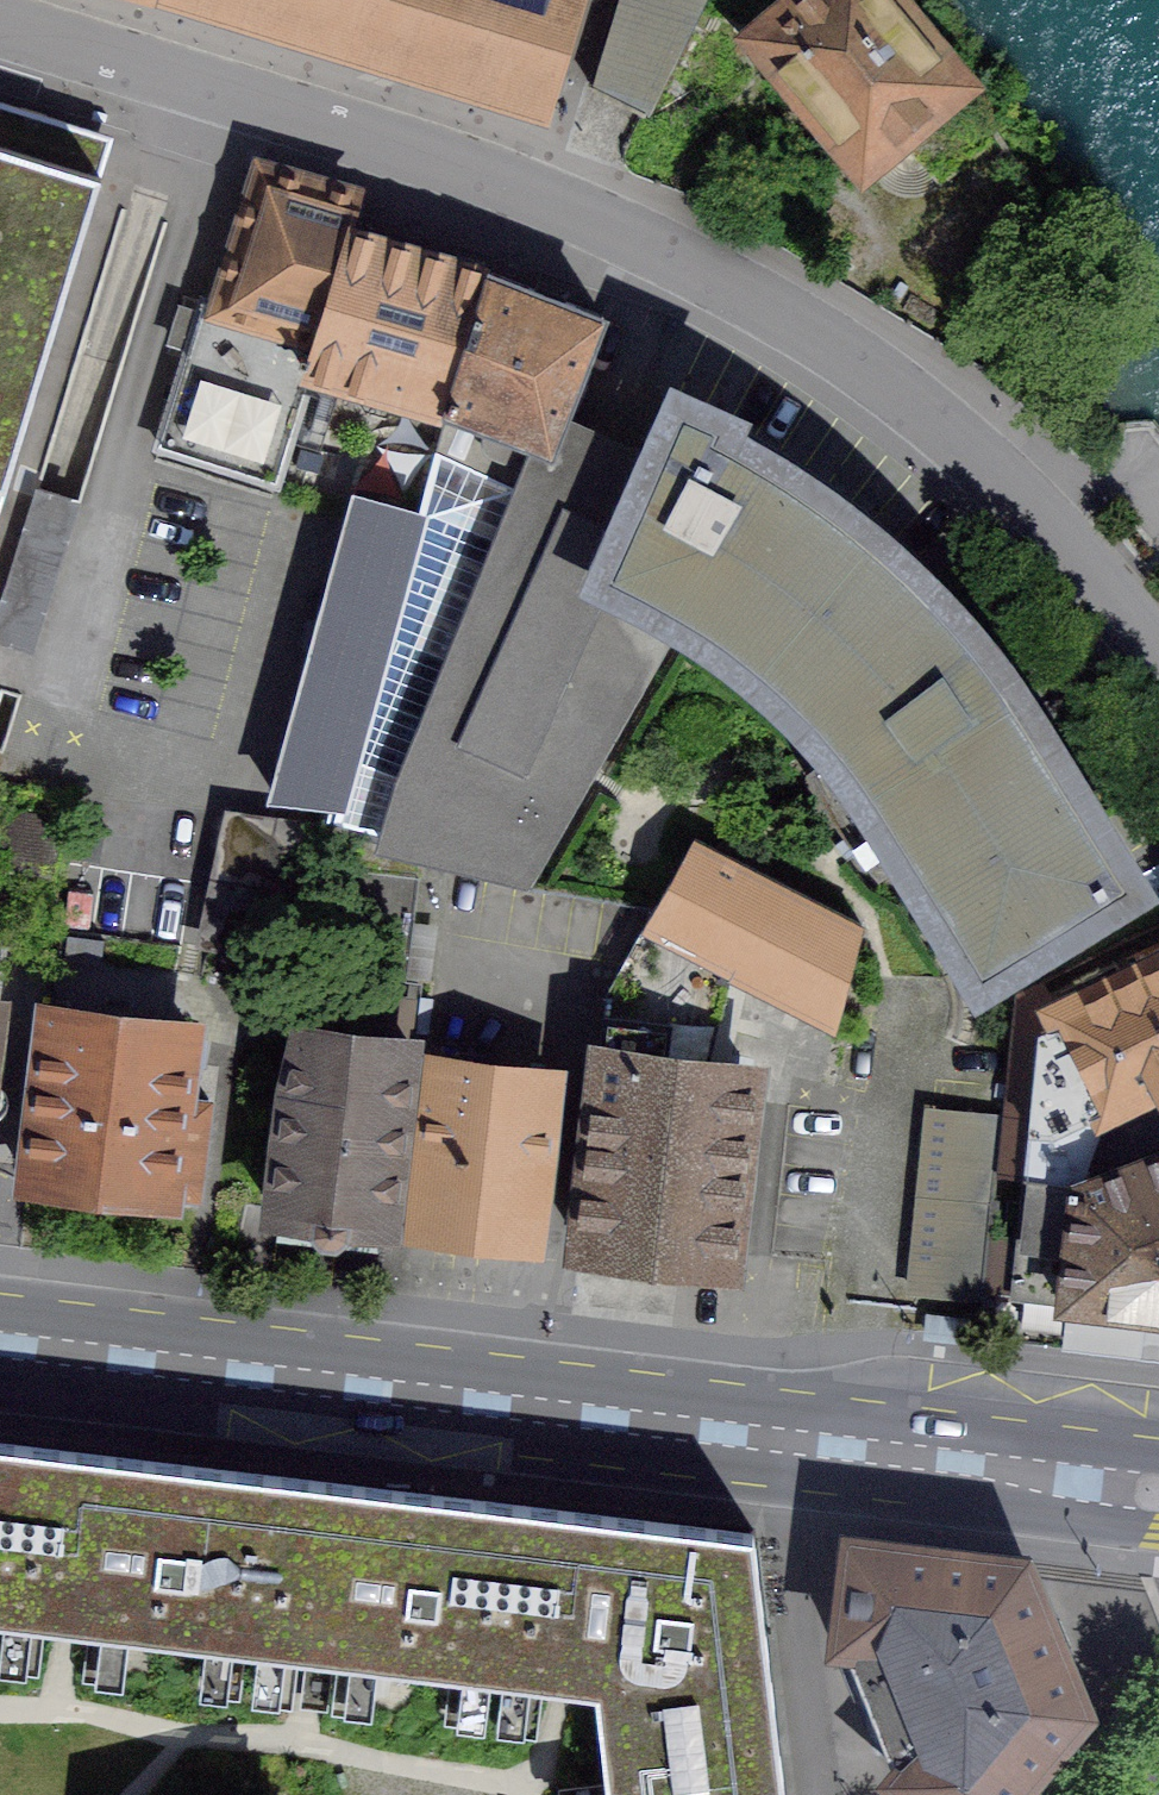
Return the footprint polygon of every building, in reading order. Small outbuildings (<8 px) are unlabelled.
[(546,120),(583,0),(155,0),(546,120)] [(594,89),(644,115),(702,0),(621,0),(594,89)] [(757,36),(878,181),(931,138),(928,134),(974,96),(894,0),(800,0),(757,36)] [(102,175),(27,152),(0,143),(0,504),(102,175)] [(278,481),(311,370),(444,410),(486,272),(351,228),(360,197),(261,168),(222,304),(204,299),(159,447),(278,481)] [(603,316),(486,272),(444,410),(438,445),(535,494),(603,316)] [(624,533),(604,578),(676,610),(720,639),(759,669),(810,716),(843,754),(822,770),(850,819),(885,863),(907,850),(982,973),(1132,880),(1090,814),(1036,726),(1010,685),(977,642),(940,600),(920,579),(898,559),(857,523),(816,492),(767,462),(719,433),(724,423),(682,404),(624,533)] [(624,533),(535,494),(438,445),(420,513),(357,496),(275,796),(339,802),(333,829),(352,834),(426,851),(524,874),(676,610),(604,578),(624,533)] [(6,815),(0,859),(0,887),(54,894),(64,823),(6,815)] [(390,1224),(419,986),(403,984),(416,874),(424,875),(426,851),(352,834),(350,861),(356,861),(340,1000),(308,997),(287,1087),(272,1209),(390,1224)] [(695,837),(658,905),(734,947),(842,1004),(863,925),(695,837)] [(658,905),(609,994),(580,1245),(730,1263),(747,1116),(697,1111),(700,1070),(703,1070),(734,947),(658,905)] [(1018,992),(1005,1116),(1000,1172),(1029,1176),(1080,1182),(1107,1107),(1155,1083),(1158,1091),(1158,960),(1056,1009),(1042,980),(1018,992)] [(49,1012),(28,1179),(197,1198),(209,1100),(184,1097),(191,1028),(49,1012)] [(554,1076),(435,1063),(416,1227),(536,1240),(554,1076)] [(1000,1172),(1005,1116),(932,1109),(915,1293),(982,1299),(994,1172),(1000,1172)] [(1080,1182),(1029,1176),(1014,1295),(1158,1313),(1158,1152),(1080,1182)] [(3,1615),(24,1442),(0,1439),(0,1615),(3,1615)] [(3,1615),(252,1644),(273,1471),(24,1442),(3,1615)] [(252,1644),(502,1674),(523,1501),(273,1471),(252,1644)] [(630,1686),(637,1756),(779,1739),(754,1529),(523,1501),(502,1674),(601,1686),(602,1682),(630,1686)] [(855,1542),(844,1639),(849,1639),(902,1770),(898,1775),(921,1794),(1008,1794),(1082,1708),(1052,1635),(1023,1562),(855,1542)] [(605,1759),(637,1756),(630,1686),(602,1682),(601,1686),(502,1674),(252,1644),(3,1615),(0,1615),(0,1794),(610,1794),(605,1759)] [(779,1739),(637,1756),(605,1759),(610,1794),(786,1794),(779,1739)]
